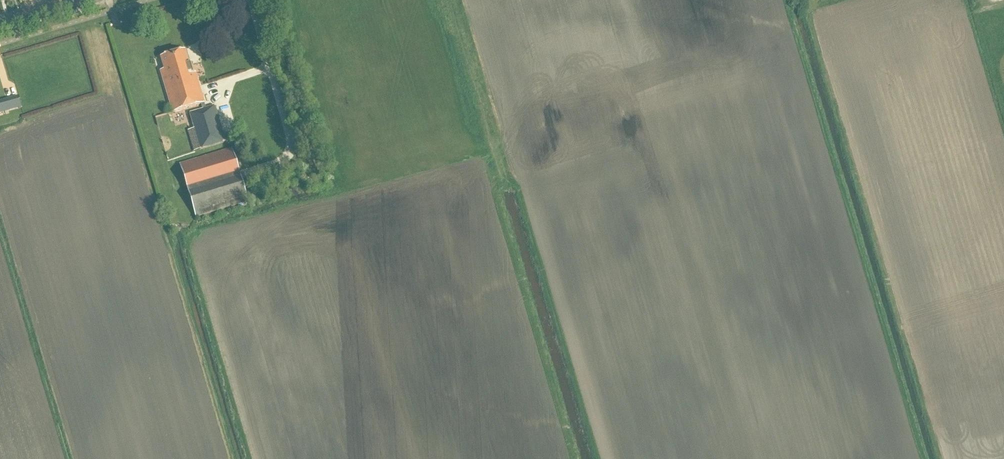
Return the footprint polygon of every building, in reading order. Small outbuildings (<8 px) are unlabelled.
[(188,64),(184,52),(161,58),(164,71),(160,72),(173,114),(201,105),(203,111),(190,115),(200,151),(226,143),(215,107),(206,110),(195,73),(194,74),(190,63),(188,64)] [(0,104),(0,114),(10,112),(7,102),(0,104)] [(162,139),(170,136),(168,130),(160,132),(162,139)] [(195,219),(248,203),(232,150),(179,165),(195,219)]
